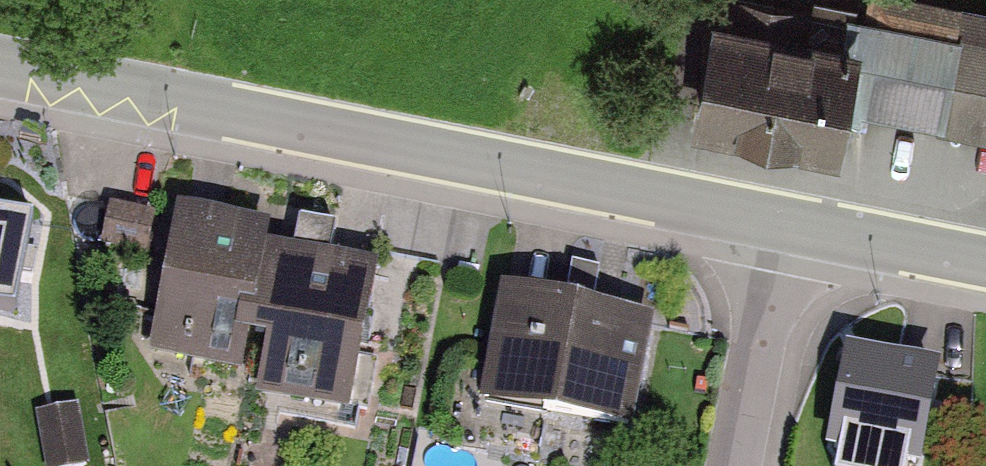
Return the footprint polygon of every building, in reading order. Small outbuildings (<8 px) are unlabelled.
[(731,31),(710,139),(865,169),(874,118),(985,139),(985,21),(874,0),(872,0),(861,56),(731,31)] [(162,265),(175,206),(120,194),(107,253),(162,265)] [(284,239),(194,219),(163,359),(253,379),(260,347),(281,251),(284,239)] [(0,227),(0,310),(27,316),(45,236),(0,227)] [(393,275),(281,251),(260,347),(278,351),(266,401),(361,421),(393,275)] [(664,330),(517,297),(494,403),(641,435),(664,330)] [(864,360),(844,453),(908,465),(935,465),(953,379),(864,360)] [(52,465),(92,465),(93,403),(53,402),(52,465)]
